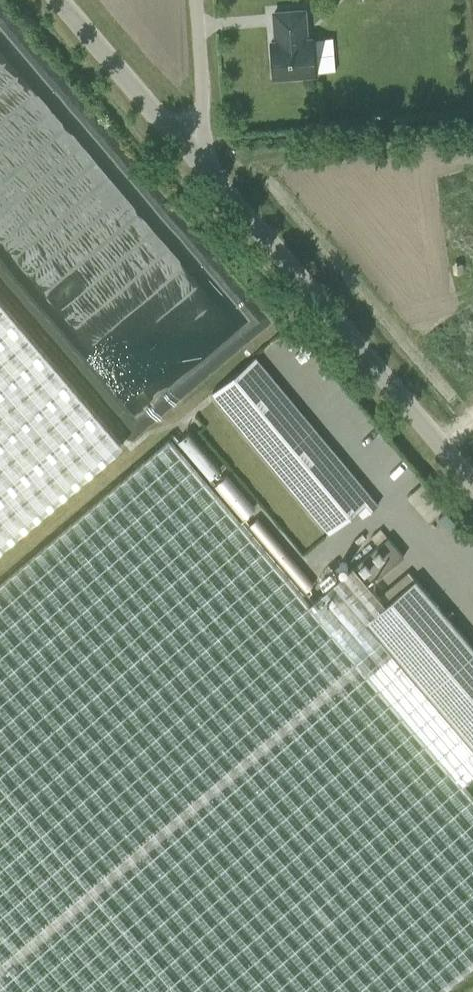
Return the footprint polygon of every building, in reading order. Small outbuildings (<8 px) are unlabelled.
[(277,41),(276,41),(276,51),(273,52),(274,76),(288,75),(290,79),(300,78),(302,74),(315,73),(313,49),(308,49),(306,20),(276,23),(277,41)] [(123,443),(0,298),(0,548),(123,443)] [(241,417),(278,386),(254,357),(217,388),(241,417)] [(265,445),(301,414),(278,386),(241,417),(265,445)] [(325,441),(301,414),(265,445),(288,472),(325,441)] [(371,584),(354,566),(310,603),(170,439),(0,583),(0,991),(440,991),(472,964),(472,795),(462,782),(472,773),(472,745),(367,621),(388,604),(371,584)] [(348,469),(325,441),(288,472),(312,500),(348,469)] [(373,497),(348,469),(312,500),(336,529),(373,497)] [(354,566),(371,584),(406,555),(390,536),(354,566)] [(417,579),(388,604),(367,621),(472,745),(472,645),(417,579)]
